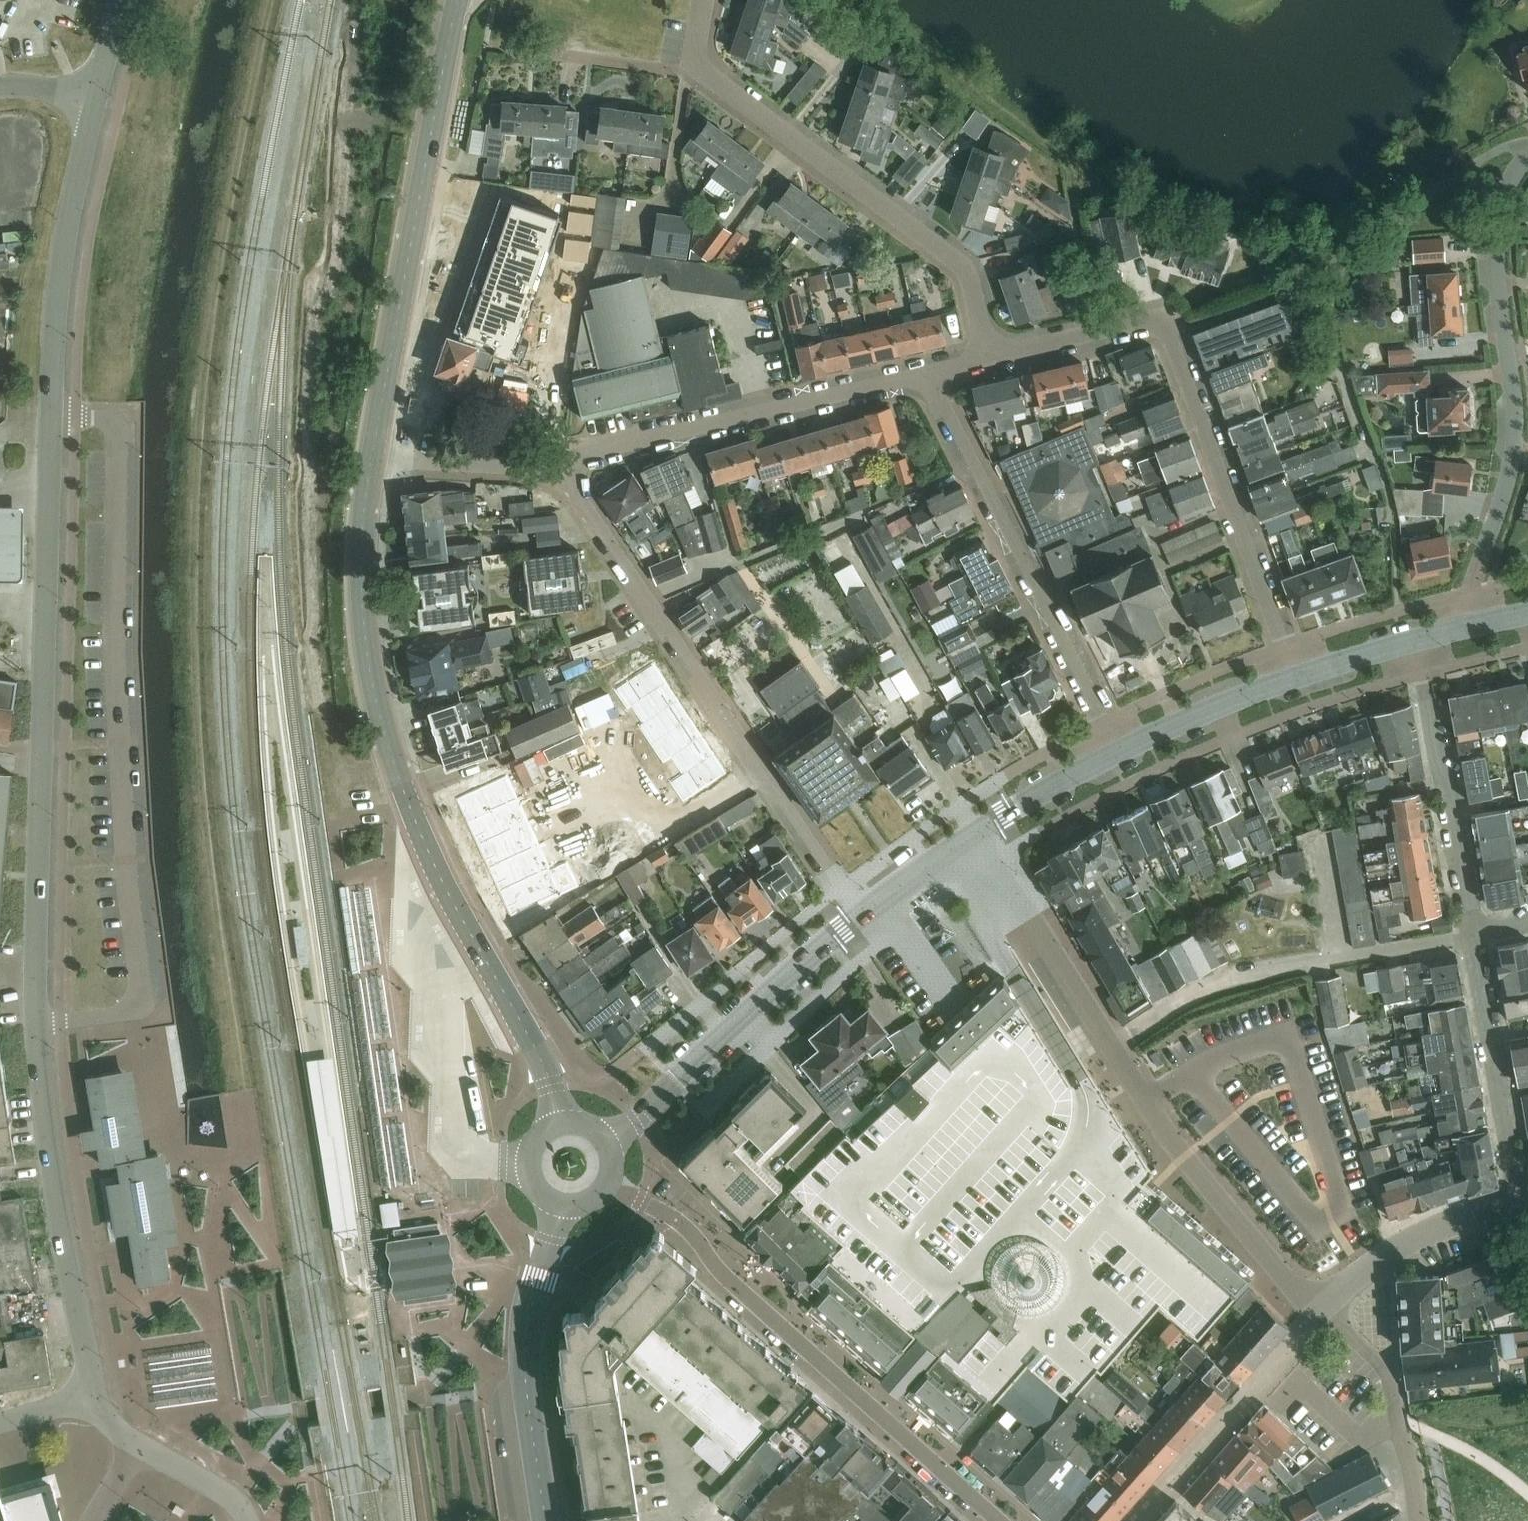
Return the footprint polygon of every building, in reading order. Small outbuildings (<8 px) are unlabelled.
[(776,12),(780,0),(750,0),(749,3),(776,12)] [(749,3),(740,30),(767,39),(772,22),(785,25),(783,31),(800,44),(808,33),(789,18),(789,17),(776,12),(749,3)] [(732,56),(734,57),(773,70),(777,59),(772,57),(777,42),(767,39),(740,30),(733,51),(734,51),(732,56)] [(846,44),(839,31),(825,39),(833,52),(846,44)] [(1522,47),(1523,51),(1516,53),(1522,78),(1527,76),(1527,45),(1522,47)] [(865,65),(858,86),(899,100),(904,101),(909,87),(904,83),(918,65),(895,46),(882,62),(879,69),(865,65)] [(820,77),(810,69),(788,97),(798,105),(820,77)] [(858,86),(850,112),(877,121),(882,105),(895,109),(899,100),(858,86)] [(532,132),(534,105),(504,103),(504,104),(491,103),(489,126),(493,126),(488,151),(501,153),(505,129),(525,131),(524,145),(531,146),(532,132)] [(564,107),(534,105),(532,132),(531,146),(531,154),(547,155),(548,150),(557,151),(556,155),(572,156),(572,149),(575,149),(577,120),(578,109),(564,108),(564,107)] [(628,152),(633,112),(602,108),(602,112),(592,111),(589,129),(586,129),(584,142),(598,144),(600,135),(615,137),(613,150),(628,152)] [(633,112),(628,152),(667,157),(669,144),(659,141),(662,116),(633,112)] [(850,112),(840,139),(863,146),(860,157),(879,163),(890,129),(891,130),(892,129),(886,124),(877,121),(850,112)] [(938,118),(931,127),(945,138),(952,129),(938,118)] [(707,154),(719,164),(735,143),(708,122),(697,137),(694,135),(683,149),(701,162),(707,154)] [(942,136),(933,129),(924,141),(933,148),(942,136)] [(976,147),(969,168),(1012,182),(1017,166),(1007,162),(1023,143),(1005,133),(995,129),(989,146),(991,147),(989,152),(976,147)] [(929,161),(903,139),(893,151),(906,162),(893,177),(906,188),(929,161)] [(735,143),(719,164),(716,168),(711,175),(731,190),(734,187),(744,194),(755,180),(752,177),(762,163),(735,143)] [(969,168),(960,194),(996,206),(1000,192),(1007,194),(1012,182),(969,168)] [(797,234),(806,221),(818,205),(791,184),(780,199),(776,196),(766,210),(797,234)] [(571,192),(562,258),(596,270),(604,248),(591,246),(598,196),(571,192)] [(960,194),(953,215),(974,223),(973,227),(992,234),(996,224),(983,221),(986,204),(996,206),(960,194)] [(497,195),(448,337),(496,353),(518,361),(525,341),(516,338),(512,350),(508,349),(554,214),(530,206),(531,202),(518,197),(516,201),(497,195)] [(599,195),(596,219),(621,223),(624,199),(623,198),(622,199),(601,196),(601,195),(599,195)] [(818,205),(806,221),(827,236),(817,249),(827,256),(837,242),(834,239),(845,225),(818,205)] [(1139,254),(1130,212),(1100,218),(1110,261),(1139,254)] [(653,252),(669,254),(675,216),(658,213),(658,216),(659,216),(654,251),(653,251),(653,252)] [(691,218),(675,216),(669,254),(685,257),(685,255),(690,220),(691,220),(691,218)] [(621,223),(596,219),(592,244),(594,244),(594,243),(616,246),(616,247),(617,247),(621,223)] [(732,233),(717,222),(695,251),(711,263),(732,233)] [(1055,234),(1047,222),(1037,229),(1045,241),(1055,234)] [(1192,237),(1163,228),(1154,256),(1163,259),(1163,261),(1173,265),(1173,262),(1183,265),(1181,271),(1193,275),(1195,278),(1202,281),(1205,279),(1217,283),(1228,247),(1226,246),(1228,240),(1210,235),(1209,240),(1192,235),(1192,237)] [(749,239),(738,231),(714,263),(730,265),(749,239)] [(32,244),(31,232),(0,233),(0,246),(32,244)] [(1028,245),(1025,233),(1005,239),(1008,250),(1028,245)] [(1445,261),(1443,237),(1411,240),(1413,264),(1445,261)] [(1452,249),(1471,248),(1471,238),(1452,239),(1452,249)] [(766,272),(605,247),(590,288),(582,311),(572,377),(582,419),(628,408),(631,422),(706,404),(706,403),(730,397),(727,387),(736,385),(736,383),(724,387),(709,325),(659,338),(644,278),(667,272),(671,288),(746,298),(771,293),(766,272)] [(1002,278),(1009,300),(1048,286),(1047,286),(1035,290),(1030,273),(1038,271),(1032,254),(1019,258),(1023,270),(1002,278)] [(917,272),(914,261),(902,263),(905,275),(917,272)] [(890,265),(876,268),(880,280),(893,278),(890,265)] [(880,280),(876,268),(858,271),(861,284),(880,280)] [(852,285),(849,272),(833,276),(835,289),(852,285)] [(827,288),(824,273),(808,277),(811,292),(827,288)] [(1423,275),(1410,276),(1412,306),(1458,303),(1456,273),(1423,274),(1423,275)] [(855,284),(838,290),(842,300),(858,295),(855,284)] [(1053,301),(1048,286),(1009,300),(1016,321),(1030,316),(1031,321),(1061,314),(1058,300),(1053,301)] [(797,292),(785,295),(792,327),(793,327),(793,329),(791,329),(794,345),(797,344),(797,346),(796,347),(803,376),(828,371),(827,369),(821,341),(816,324),(806,326),(798,292),(797,292)] [(895,304),(892,292),(876,295),(879,308),(895,304)] [(1265,351),(1297,341),(1280,296),(1226,316),(1226,317),(1191,330),(1207,372),(1265,351)] [(1412,306),(1408,306),(1409,315),(1412,314),(1417,314),(1418,321),(1426,320),(1430,320),(1431,336),(1437,336),(1437,337),(1445,336),(1445,335),(1462,334),(1460,304),(1458,303),(1412,306)] [(938,315),(914,320),(921,349),(945,343),(938,315)] [(914,320),(891,325),(897,354),(921,349),(914,320)] [(891,325),(867,331),(874,359),(897,354),(891,325)] [(867,331),(844,336),(851,364),(874,359),(867,331)] [(844,336),(821,341),(827,369),(851,364),(844,336)] [(443,353),(436,370),(448,375),(445,384),(462,390),(471,365),(489,371),(496,353),(448,337),(448,339),(443,341),(441,348),(443,353)] [(783,348),(781,339),(755,345),(757,354),(783,348)] [(1411,369),(1407,342),(1388,345),(1392,372),(1411,369)] [(1159,369),(1151,345),(1124,355),(1122,348),(1104,355),(1110,369),(1121,365),(1127,380),(1159,369)] [(762,353),(766,377),(793,373),(790,349),(762,353)] [(1215,392),(1252,378),(1249,370),(1268,363),(1265,351),(1207,372),(1215,392)] [(1057,368),(1064,396),(1088,391),(1081,362),(1057,368)] [(1064,396),(1057,368),(1033,374),(1041,409),(1065,403),(1064,396)] [(1429,397),(1428,372),(1376,374),(1352,375),(1360,396),(1378,395),(1378,398),(1394,397),(1393,392),(1414,391),(1414,396),(1417,398),(1415,400),(1415,410),(1418,412),(1416,414),(1417,429),(1419,431),(1429,431),(1429,432),(1453,430),(1453,426),(1469,425),(1469,421),(1472,419),(1471,412),(1468,411),(1468,403),(1470,401),(1470,395),(1467,394),(1467,389),(1450,390),(1450,388),(1440,388),(1441,396),(1429,397)] [(995,383),(1005,429),(1014,427),(1010,411),(1025,408),(1024,404),(1026,404),(1024,396),(1022,396),(1018,377),(1013,378),(1012,376),(1005,378),(1005,380),(995,383)] [(1228,426),(1264,413),(1252,378),(1215,392),(1228,426)] [(1005,429),(995,383),(985,385),(983,383),(977,385),(976,387),(972,388),(976,407),(975,408),(976,416),(978,415),(979,419),(994,415),(997,431),(1005,429)] [(1101,411),(1114,407),(1108,386),(1095,390),(1101,411)] [(1118,424),(1121,432),(1179,411),(1172,392),(1140,404),(1144,414),(1118,424)] [(1267,423),(1264,413),(1228,426),(1227,426),(1233,442),(1237,440),(1238,444),(1305,419),(1314,416),(1320,414),(1315,399),(1275,413),(1277,419),(1267,423)] [(866,414),(867,416),(876,445),(899,439),(890,407),(866,414)] [(1082,421),(1084,425),(1086,430),(1118,418),(1114,409),(1083,421),(1082,421)] [(1186,430),(1179,411),(1121,432),(1125,441),(1150,431),(1154,442),(1186,430)] [(1071,430),(1084,425),(1082,421),(1083,421),(1080,414),(1069,419),(1071,430)] [(867,416),(845,423),(854,452),(876,445),(867,416)] [(1244,460),(1244,461),(1276,450),(1273,441),(1294,434),(1294,433),(1302,431),(1302,430),(1308,427),(1316,425),(1314,416),(1305,419),(1238,444),(1240,449),(1237,453),(1239,459),(1240,459),(1244,460)] [(1048,419),(1028,428),(1035,444),(1056,435),(1048,419)] [(1071,430),(1069,419),(1059,422),(1063,433),(1071,430)] [(854,452),(845,423),(823,429),(831,458),(854,452)] [(1099,462),(1083,426),(1005,458),(1009,467),(1006,469),(1038,542),(1040,541),(1044,550),(1062,592),(1071,589),(1089,632),(1108,624),(1120,653),(1135,647),(1137,651),(1152,644),(1150,641),(1165,635),(1152,605),(1171,597),(1152,553),(1151,553),(1142,531),(1134,529),(1129,517),(1122,514),(1114,518),(1092,465),(1099,462)] [(831,458),(823,429),(800,436),(809,465),(831,458)] [(1121,441),(1117,434),(1104,439),(1107,447),(1121,441)] [(1141,472),(1194,453),(1187,434),(1154,447),(1157,454),(1137,462),(1141,472)] [(1409,447),(1408,435),(1382,438),(1383,450),(1409,447)] [(809,465),(800,436),(778,442),(786,472),(809,465)] [(739,475),(761,469),(755,449),(756,449),(753,439),(730,446),(739,475)] [(1276,450),(1244,461),(1246,466),(1244,470),(1243,470),(1245,476),(1246,475),(1250,477),(1252,482),(1341,449),(1338,440),(1280,461),(1276,450)] [(786,472),(778,442),(756,449),(755,449),(761,469),(763,478),(786,472)] [(1341,449),(1252,482),(1248,483),(1250,487),(1249,487),(1255,502),(1291,489),(1287,480),(1315,469),(1317,475),(1337,467),(1337,466),(1357,458),(1352,445),(1341,449)] [(716,482),(739,475),(730,446),(707,453),(716,482)] [(1410,448),(1394,449),(1395,462),(1411,460),(1410,448)] [(1168,482),(1201,470),(1194,453),(1141,472),(1146,484),(1166,477),(1168,482)] [(666,461),(660,463),(685,523),(687,523),(692,541),(683,544),(688,557),(725,546),(715,511),(695,517),(683,489),(691,486),(690,485),(694,483),(689,472),(686,474),(678,455),(676,456),(675,454),(665,458),(666,461)] [(1426,456),(1416,455),(1414,469),(1434,471),(1432,488),(1467,492),(1469,475),(1470,469),(1469,469),(1470,464),(1426,459),(1426,456)] [(913,481),(906,458),(893,462),(900,485),(913,481)] [(1100,467),(1108,484),(1118,480),(1110,462),(1100,467)] [(663,498),(683,544),(692,541),(687,523),(685,523),(660,463),(654,466),(653,463),(642,468),(643,470),(642,471),(655,501),(663,498)] [(859,471),(863,484),(872,481),(868,469),(859,471)] [(1151,509),(1207,488),(1201,470),(1168,482),(1170,489),(1146,497),(1151,509)] [(863,484),(859,471),(852,473),(856,486),(863,484)] [(652,507),(631,474),(609,489),(607,487),(600,491),(601,494),(599,496),(616,521),(628,513),(638,528),(633,531),(641,541),(649,536),(654,546),(671,537),(664,525),(656,530),(644,512),(652,507)] [(1108,484),(1115,502),(1129,497),(1121,480),(1119,481),(1118,480),(1108,484)] [(1291,489),(1255,502),(1260,517),(1261,517),(1262,521),(1298,508),(1297,508),(1346,490),(1342,481),(1294,498),(1291,489)] [(827,494),(823,482),(809,486),(812,497),(808,498),(812,512),(822,509),(818,497),(827,494)] [(916,524),(966,499),(958,483),(926,499),(929,506),(911,515),(916,524)] [(523,487),(483,486),(483,496),(523,498),(523,487)] [(1207,488),(1151,509),(1157,525),(1180,516),(1181,518),(1182,517),(1184,521),(1196,517),(1195,512),(1213,505),(1207,488)] [(406,517),(465,510),(477,509),(475,492),(452,489),(439,491),(439,490),(404,494),(406,517)] [(1393,489),(1396,502),(1422,503),(1422,490),(1393,489)] [(778,495),(769,498),(773,511),(782,508),(778,495)] [(750,552),(734,498),(722,502),(738,555),(750,552)] [(773,511),(769,498),(762,500),(766,513),(773,511)] [(966,499),(916,524),(916,525),(915,525),(925,544),(934,540),(932,536),(943,530),(946,536),(958,530),(955,523),(974,514),(966,499)] [(536,513),(534,500),(510,502),(511,515),(536,513)] [(1421,516),(1422,503),(1396,502),(1399,515),(1421,516)] [(1318,517),(1313,504),(1292,511),(1297,525),(1318,517)] [(21,505),(0,506),(0,579),(23,578),(21,505)] [(1388,520),(1386,505),(1376,507),(1378,521),(1388,520)] [(406,517),(409,539),(444,535),(443,524),(467,521),(465,510),(406,517)] [(893,536),(881,514),(871,520),(882,541),(893,536)] [(559,530),(558,515),(518,519),(519,534),(559,530)] [(892,561),(873,526),(854,536),(873,571),(892,561)] [(560,530),(536,532),(538,550),(562,547),(560,530)] [(1429,539),(1428,534),(1410,537),(1413,552),(1408,553),(1413,576),(1437,571),(1436,566),(1450,563),(1447,546),(1446,540),(1445,540),(1444,535),(1429,539)] [(480,542),(445,546),(444,535),(409,539),(412,561),(482,553),(480,542)] [(902,553),(893,537),(883,542),(897,568),(904,564),(899,555),(902,553)] [(948,583),(955,597),(971,588),(1003,572),(996,559),(993,561),(982,539),(954,553),(955,555),(950,560),(954,567),(960,566),(965,575),(948,583)] [(1322,546),(1341,597),(1350,594),(1353,595),(1360,593),(1362,590),(1364,589),(1351,554),(1339,559),(1333,542),(1322,546)] [(1306,570),(1318,605),(1320,604),(1323,606),(1330,603),(1331,600),(1341,597),(1322,546),(1312,550),(1318,566),(1306,570)] [(586,607),(578,550),(523,557),(530,614),(586,607)] [(509,565),(508,553),(482,556),(484,568),(509,565)] [(650,565),(654,577),(685,564),(680,553),(650,565)] [(1318,605),(1306,570),(1300,554),(1290,558),(1295,574),(1283,579),(1295,613),(1298,612),(1301,614),(1307,612),(1309,608),(1318,605)] [(851,578),(859,572),(848,558),(840,563),(851,578)] [(475,621),(468,564),(413,571),(420,628),(475,621)] [(688,571),(685,564),(654,577),(657,584),(688,571)] [(971,588),(955,597),(949,600),(961,623),(986,611),(984,608),(1010,595),(1007,588),(1010,586),(1003,572),(971,588)] [(744,600),(728,575),(711,586),(696,596),(698,599),(676,614),(691,636),(744,600)] [(1244,606),(1232,576),(1211,585),(1212,588),(1196,594),(1195,591),(1181,597),(1189,619),(1196,616),(1204,636),(1206,635),(1209,639),(1217,635),(1216,631),(1237,623),(1232,611),(1244,606)] [(940,603),(928,580),(912,588),(924,612),(940,603)] [(894,630),(867,584),(845,596),(872,643),(894,630)] [(517,622),(515,610),(490,614),(492,626),(517,622)] [(996,613),(977,620),(984,638),(1002,631),(996,613)] [(709,648),(732,684),(753,670),(745,658),(759,649),(764,657),(777,649),(757,617),(709,648)] [(980,650),(966,623),(939,637),(953,664),(980,650)] [(617,643),(613,632),(571,647),(575,658),(617,643)] [(492,660),(486,633),(449,641),(408,650),(418,696),(459,687),(455,668),(492,660)] [(1059,683),(1042,648),(1027,656),(1032,667),(1015,676),(1032,710),(1036,708),(1039,709),(1045,706),(1046,703),(1050,701),(1048,698),(1052,696),(1054,690),(1052,686),(1059,683)] [(906,668),(897,653),(882,661),(891,677),(906,668)] [(653,663),(619,686),(632,706),(636,703),(683,774),(679,776),(692,796),(726,773),(653,663)] [(819,819),(878,776),(863,755),(866,753),(861,747),(859,749),(842,725),(863,710),(853,696),(831,711),(833,714),(808,732),(802,724),(826,708),(812,688),(798,668),(770,688),(766,691),(794,730),(800,738),(777,755),(774,757),(819,819)] [(552,692),(545,670),(519,678),(526,701),(552,692)] [(1031,708),(1015,677),(1002,684),(1018,715),(1031,708)] [(12,712),(17,682),(0,679),(0,710),(12,712)] [(999,707),(986,684),(974,690),(987,713),(1002,740),(1024,727),(1009,701),(999,707)] [(1505,729),(1507,745),(1520,743),(1517,726),(1516,726),(1515,720),(1527,717),(1527,703),(1525,684),(1523,684),(1522,684),(1510,686),(1508,687),(1508,686),(1499,688),(1500,688),(1498,688),(1505,729)] [(1493,731),(1505,729),(1498,688),(1497,688),(1497,689),(1485,691),(1483,689),(1477,690),(1476,693),(1473,693),(1481,736),(1494,734),(1493,731)] [(1483,748),(1481,736),(1473,693),(1462,695),(1458,694),(1454,695),(1453,697),(1450,697),(1459,752),(1483,748)] [(435,731),(467,720),(483,715),(476,696),(430,711),(434,725),(433,725),(435,731)] [(946,704),(973,752),(984,746),(987,746),(990,744),(992,741),(994,740),(975,708),(964,715),(955,699),(946,704)] [(505,730),(517,757),(579,730),(568,703),(505,730)] [(973,752),(946,704),(945,705),(954,720),(926,737),(945,768),(958,760),(965,762),(972,757),(973,752)] [(1411,705),(1391,710),(1401,755),(1404,754),(1408,769),(1411,781),(1424,779),(1411,705)] [(898,713),(911,732),(922,726),(908,706),(898,713)] [(0,710),(0,741),(8,742),(8,739),(10,739),(13,723),(11,723),(12,712),(0,710)] [(1401,755),(1391,710),(1370,716),(1385,759),(1392,757),(1395,772),(1408,769),(1404,754),(1401,755)] [(608,711),(597,718),(602,725),(612,718),(608,711)] [(1346,723),(1362,771),(1372,768),(1366,750),(1376,747),(1366,718),(1365,717),(1346,723)] [(612,718),(602,725),(606,731),(617,725),(612,718)] [(440,744),(441,749),(489,733),(485,724),(470,729),(467,720),(435,731),(436,732),(432,735),(431,735),(434,743),(440,744)] [(1362,771),(1346,723),(1327,730),(1338,759),(1346,756),(1352,774),(1362,771)] [(1338,760),(1338,759),(1327,730),(1292,743),(1303,773),(1338,760)] [(495,731),(489,733),(441,749),(447,769),(448,769),(449,769),(479,759),(491,754),(502,751),(495,731)] [(863,755),(878,776),(880,779),(884,777),(896,794),(928,772),(909,745),(901,735),(886,746),(878,736),(861,747),(866,753),(863,755)] [(1296,775),(1284,746),(1255,757),(1263,778),(1250,783),(1259,806),(1272,801),(1267,787),(1296,775)] [(632,747),(621,754),(626,761),(636,754),(632,747)] [(636,754),(626,761),(630,767),(641,761),(636,754)] [(1492,797),(1489,779),(1484,755),(1461,760),(1468,801),(1492,797)] [(533,763),(526,766),(531,777),(538,774),(533,763)] [(526,766),(519,770),(524,780),(531,777),(526,766)] [(1222,770),(1205,778),(1222,816),(1227,814),(1233,827),(1230,828),(1236,839),(1237,839),(1241,849),(1242,849),(1236,836),(1249,830),(1255,843),(1271,837),(1262,813),(1245,820),(1240,809),(1234,795),(1241,791),(1237,782),(1230,768),(1222,771),(1222,770)] [(0,774),(0,921),(14,775),(13,775),(0,774)] [(538,774),(531,777),(535,787),(543,784),(538,774)] [(507,775),(457,798),(512,917),(578,886),(567,862),(550,870),(507,775)] [(531,777),(524,780),(528,791),(535,787),(531,777)] [(1222,816),(1205,778),(1188,786),(1206,824),(1215,820),(1231,854),(1224,857),(1230,869),(1248,860),(1242,849),(1241,849),(1237,839),(1236,839),(1230,828),(1233,827),(1227,814),(1222,816)] [(1489,779),(1492,797),(1502,795),(1499,778),(1489,779)] [(655,783),(645,790),(650,797),(660,790),(655,783)] [(543,784),(535,787),(540,798),(547,795),(543,784)] [(535,787),(528,791),(533,801),(540,798),(535,787)] [(1167,796),(1187,839),(1196,859),(1201,869),(1204,875),(1216,870),(1202,840),(1201,841),(1198,834),(1204,832),(1184,788),(1167,796)] [(660,790),(650,797),(654,803),(665,797),(660,790)] [(679,791),(651,808),(673,843),(701,826),(679,791)] [(757,793),(756,793),(674,843),(689,863),(698,858),(695,853),(728,833),(725,828),(757,808),(751,797),(757,793)] [(1358,826),(1422,814),(1419,794),(1388,800),(1389,808),(1376,810),(1377,821),(1371,823),(1369,814),(1356,816),(1358,826)] [(547,795),(540,798),(545,808),(552,805),(547,795)] [(1187,839),(1167,796),(1151,803),(1171,847),(1187,839)] [(540,798),(533,801),(538,811),(545,808),(540,798)] [(1127,814),(1144,852),(1148,859),(1161,853),(1163,859),(1162,859),(1172,881),(1180,878),(1147,806),(1147,805),(1145,806),(1127,814)] [(1512,831),(1510,817),(1527,814),(1527,805),(1471,815),(1475,838),(1512,831)] [(1336,826),(1328,806),(1315,811),(1323,831),(1336,826)] [(554,809),(547,812),(552,823),(559,820),(554,809)] [(547,812),(540,816),(545,826),(552,823),(547,812)] [(1136,855),(1144,852),(1127,814),(1114,820),(1112,821),(1113,822),(1114,826),(1109,828),(1133,874),(1143,870),(1136,855)] [(1426,833),(1422,814),(1358,826),(1360,837),(1384,832),(1385,840),(1395,839),(1426,833)] [(559,820),(552,823),(557,833),(564,830),(559,820)] [(552,823),(545,826),(550,837),(557,833),(552,823)] [(1332,829),(1335,846),(1357,842),(1354,825),(1353,825),(1353,826),(1332,829)] [(1085,838),(1102,871),(1104,870),(1111,882),(1127,873),(1103,828),(1103,827),(1085,838)] [(564,830),(557,833),(562,844),(569,840),(564,830)] [(1479,860),(1527,851),(1527,842),(1515,844),(1512,831),(1475,838),(1479,860)] [(557,833),(550,837),(555,847),(562,844),(557,833)] [(1363,856),(1365,865),(1378,862),(1385,861),(1429,853),(1426,833),(1395,839),(1396,847),(1375,851),(1375,853),(1363,856)] [(787,852),(776,835),(761,845),(767,854),(756,860),(764,872),(758,876),(774,899),(790,888),(791,889),(793,888),(796,889),(796,890),(804,885),(803,884),(803,881),(805,879),(787,852)] [(1102,871),(1085,838),(1064,850),(1103,918),(1112,913),(1103,897),(1103,898),(1091,877),(1102,871)] [(562,844),(555,847),(558,854),(572,847),(569,840),(562,844)] [(1337,857),(1359,853),(1357,842),(1335,846),(1337,857)] [(670,859),(664,848),(650,856),(656,867),(670,859)] [(1103,918),(1064,850),(1063,850),(1064,851),(1049,859),(1051,862),(1050,862),(1051,862),(1036,871),(1055,902),(1063,897),(1072,912),(1067,915),(1112,993),(1106,997),(1109,1003),(1121,1024),(1123,1023),(1123,1022),(1122,1021),(1149,1003),(1151,1004),(1151,1005),(1152,1004),(1151,1002),(1138,979),(1139,979),(1131,965),(1103,918)] [(1306,874),(1302,850),(1278,854),(1280,865),(1283,878),(1304,874),(1306,874)] [(1479,860),(1483,882),(1520,875),(1527,874),(1527,873),(1520,875),(1518,862),(1527,860),(1527,867),(1527,851),(1479,860)] [(1337,857),(1339,869),(1361,865),(1359,853),(1337,857)] [(1433,873),(1429,853),(1385,861),(1387,872),(1401,870),(1402,878),(1433,873)] [(1201,869),(1196,859),(1182,865),(1187,875),(1201,869)] [(1378,862),(1365,865),(1367,873),(1379,870),(1378,862)] [(650,878),(640,863),(617,877),(634,903),(646,896),(639,885),(650,878)] [(1361,865),(1339,869),(1340,880),(1363,876),(1361,865)] [(1436,893),(1433,873),(1402,878),(1403,886),(1370,892),(1372,904),(1436,893)] [(1492,906),(1492,907),(1527,900),(1527,883),(1522,884),(1520,875),(1527,874),(1520,875),(1483,882),(1487,903),(1492,906)] [(1159,904),(1144,875),(1135,879),(1150,908),(1159,904)] [(737,887),(729,876),(718,884),(733,905),(727,909),(734,918),(734,917),(742,927),(757,916),(758,917),(760,915),(764,915),(769,912),(770,908),(772,906),(750,877),(737,887)] [(1340,880),(1342,891),(1365,887),(1363,876),(1340,880)] [(1251,878),(1251,877),(1232,885),(1236,896),(1255,888),(1251,878)] [(1136,892),(1133,886),(1117,895),(1127,897),(1133,911),(1144,907),(1137,891),(1136,892)] [(1367,899),(1365,887),(1342,891),(1344,903),(1367,899)] [(1436,893),(1372,904),(1377,928),(1389,925),(1388,918),(1399,915),(1399,911),(1408,909),(1409,917),(1440,912),(1436,893)] [(739,933),(712,895),(692,909),(700,918),(695,921),(706,936),(709,935),(718,948),(726,943),(728,941),(731,942),(736,938),(737,935),(739,933)] [(1344,903),(1346,914),(1369,910),(1367,899),(1344,903)] [(553,915),(521,934),(538,957),(599,916),(591,906),(561,926),(553,915)] [(599,916),(538,957),(549,973),(579,952),(575,946),(606,926),(605,925),(622,914),(616,906),(599,917),(599,916)] [(1371,921),(1369,910),(1346,914),(1348,925),(1371,921)] [(943,927),(937,918),(933,921),(926,926),(931,934),(943,927)] [(1350,936),(1373,932),(1371,921),(1348,925),(1350,936)] [(679,935),(673,925),(661,933),(674,952),(673,952),(681,964),(687,973),(701,964),(703,965),(709,961),(710,958),(712,956),(693,926),(679,935)] [(1375,944),(1373,932),(1350,936),(1352,948),(1375,944)] [(1168,947),(1186,982),(1211,969),(1196,941),(1193,934),(1168,947)] [(1196,941),(1211,969),(1220,964),(1206,936),(1196,941)] [(579,952),(549,973),(560,988),(619,946),(613,937),(592,952),(588,946),(579,952)] [(1498,969),(1527,964),(1527,941),(1494,947),(1498,969)] [(619,946),(560,988),(571,1004),(600,982),(596,976),(625,955),(630,952),(624,943),(619,946)] [(611,997),(582,1019),(593,1035),(635,1004),(630,997),(646,985),(649,988),(673,971),(654,945),(630,962),(636,969),(615,984),(609,975),(600,982),(611,997)] [(1169,993),(1186,982),(1168,947),(1151,957),(1169,993)] [(805,1174),(801,1177),(790,1189),(776,1203),(776,1202),(745,1234),(759,1248),(759,1254),(766,1261),(772,1261),(773,1262),(800,1288),(813,1300),(809,1305),(808,1304),(806,1305),(882,1371),(917,1331),(918,1333),(932,1319),(960,1292),(991,1320),(961,1355),(958,1358),(945,1346),(905,1392),(960,1441),(961,1440),(996,1400),(1006,1409),(971,1449),(972,1450),(997,1472),(998,1473),(1042,1423),(1046,1426),(1069,1400),(1069,1401),(1072,1398),(1097,1369),(1100,1372),(1138,1329),(1159,1305),(1197,1339),(1236,1295),(1251,1277),(1251,1278),(1252,1277),(1144,1183),(1151,1175),(1153,1174),(1149,1168),(1090,1073),(1012,948),(1011,949),(1019,963),(1013,969),(1004,977),(842,1130),(845,1133),(805,1174)] [(952,949),(951,959),(966,950),(952,949)] [(1377,969),(1381,991),(1459,976),(1456,954),(1421,961),(1377,969)] [(1151,957),(1139,963),(1138,964),(1137,961),(1131,965),(1139,979),(1138,979),(1151,1002),(1169,993),(1151,957)] [(1498,969),(1502,992),(1527,988),(1527,964),(1498,969)] [(1349,1023),(1339,976),(1316,980),(1325,1028),(1349,1023)] [(1463,997),(1459,976),(1381,991),(1383,1003),(1427,995),(1429,1004),(1463,997)] [(600,982),(571,1004),(582,1019),(611,997),(600,982)] [(635,1004),(593,1035),(610,1059),(636,1032),(633,1028),(646,1019),(643,1015),(664,998),(657,989),(636,1004),(635,1004)] [(1503,997),(1507,1020),(1527,1016),(1527,1020),(1527,992),(1503,997)] [(1430,1023),(1431,1031),(1468,1024),(1465,1003),(1416,1013),(1405,1015),(1407,1027),(1430,1023)] [(824,1022),(852,1056),(865,1046),(872,1054),(882,1046),(884,1049),(891,1044),(905,1065),(919,1057),(931,1045),(915,1019),(887,1036),(882,1031),(885,1029),(881,1025),(868,1010),(861,1016),(858,1012),(854,1015),(848,1008),(841,1014),(841,1013),(839,1015),(833,1014),(824,1022)] [(840,1066),(852,1056),(824,1022),(815,1029),(815,1035),(813,1036),(813,1037),(806,1043),(812,1050),(809,1053),(812,1056),(804,1062),(816,1078),(820,1083),(822,1081),(832,1092),(839,1086),(837,1083),(847,1075),(840,1066)] [(1357,1046),(1349,1023),(1325,1028),(1326,1031),(1333,1053),(1357,1046)] [(1472,1044),(1468,1024),(1431,1031),(1433,1039),(1403,1044),(1405,1057),(1472,1044)] [(1527,1059),(1527,1035),(1511,1038),(1515,1061),(1527,1059)] [(1475,1063),(1472,1044),(1405,1057),(1407,1067),(1437,1062),(1439,1070),(1428,1072),(1428,1073),(1438,1070),(1475,1063)] [(1368,1083),(1357,1046),(1333,1053),(1344,1090),(1368,1083)] [(16,1162),(10,1122),(0,1054),(0,1165),(16,1162)] [(1519,1085),(1527,1083),(1527,1059),(1515,1061),(1519,1085)] [(1432,1092),(1479,1083),(1475,1063),(1438,1070),(1428,1073),(1431,1092),(1432,1092)] [(806,1108),(771,1072),(769,1074),(765,1074),(760,1080),(760,1083),(740,1103),(737,1103),(732,1108),(731,1111),(730,1113),(730,1114),(725,1119),(721,1116),(719,1116),(714,1121),(714,1123),(717,1127),(704,1140),(684,1160),(696,1172),(694,1173),(743,1222),(778,1187),(752,1161),(806,1108)] [(114,1103),(109,1073),(87,1076),(102,1165),(118,1162),(136,1267),(138,1284),(171,1279),(150,1156),(132,1159),(124,1111),(114,1103)] [(1410,1096),(1428,1093),(1425,1083),(1408,1086),(1410,1096)] [(1482,1103),(1479,1083),(1432,1092),(1434,1105),(1436,1112),(1446,1110),(1482,1103)] [(1430,1105),(1428,1093),(1410,1096),(1410,1097),(1390,1102),(1393,1117),(1415,1113),(1414,1109),(1430,1105)] [(1486,1123),(1482,1103),(1446,1110),(1447,1118),(1437,1120),(1439,1132),(1486,1123)] [(845,1133),(842,1130),(830,1118),(786,1163),(801,1177),(805,1174),(845,1133)] [(1432,1134),(1429,1125),(1417,1128),(1413,1126),(1390,1133),(1393,1143),(1401,1141),(1419,1135),(1420,1138),(1432,1134)] [(1454,1147),(1456,1156),(1491,1151),(1487,1128),(1433,1139),(1436,1151),(1454,1147)] [(1401,1141),(1393,1143),(1396,1151),(1404,1149),(1401,1141)] [(1438,1202),(1467,1193),(1456,1156),(1454,1147),(1458,1169),(1451,1171),(1448,1161),(1428,1167),(1427,1168),(1438,1202)] [(1365,1149),(1358,1151),(1366,1175),(1376,1172),(1369,1149),(1366,1150),(1365,1149)] [(1400,1164),(1414,1210),(1438,1202),(1427,1168),(1428,1167),(1425,1160),(1417,1163),(1415,1158),(1408,1160),(1404,1149),(1396,1152),(1400,1164)] [(1491,1151),(1456,1156),(1467,1193),(1478,1190),(1497,1184),(1491,1151)] [(1390,1218),(1414,1210),(1400,1164),(1389,1167),(1390,1168),(1376,1172),(1390,1218)] [(36,1287),(22,1198),(0,1201),(0,1199),(0,1292),(36,1287)] [(440,1241),(437,1222),(393,1229),(396,1248),(395,1248),(388,1249),(391,1269),(398,1268),(398,1269),(399,1269),(424,1265),(424,1264),(443,1262),(444,1262),(444,1261),(443,1261),(440,1242),(441,1242),(441,1241),(440,1241)] [(658,1233),(595,1303),(591,1303),(584,1311),(584,1312),(569,1314),(565,1320),(570,1350),(560,1351),(562,1364),(559,1365),(567,1418),(565,1418),(567,1430),(574,1429),(588,1520),(639,1520),(624,1419),(622,1419),(614,1367),(616,1360),(615,1353),(617,1351),(706,1430),(691,1447),(721,1473),(736,1457),(737,1458),(773,1417),(772,1417),(783,1405),(787,1408),(805,1389),(804,1386),(796,1378),(797,1377),(686,1279),(696,1267),(658,1233)] [(1401,1349),(1453,1344),(1451,1307),(1457,1305),(1458,1318),(1464,1317),(1464,1331),(1476,1330),(1472,1300),(1481,1297),(1488,1318),(1526,1305),(1521,1290),(1525,1289),(1521,1279),(1517,1280),(1516,1277),(1520,1275),(1516,1265),(1512,1266),(1507,1252),(1438,1276),(1397,1278),(1401,1349)] [(447,1282),(447,1281),(446,1281),(427,1284),(402,1287),(401,1287),(401,1288),(402,1288),(404,1304),(448,1298),(446,1282),(447,1282)] [(1233,1304),(1249,1319),(1250,1319),(1275,1341),(1288,1327),(1263,1304),(1264,1303),(1247,1288),(1233,1304)] [(51,1379),(43,1333),(7,1339),(0,1294),(0,1387),(51,1379)] [(985,1320),(962,1299),(911,1346),(910,1346),(886,1373),(903,1388),(904,1387),(903,1387),(944,1340),(957,1352),(985,1320)] [(1147,1329),(1156,1337),(1166,1326),(1157,1318),(1147,1329)] [(1226,1345),(1251,1368),(1275,1341),(1250,1319),(1249,1319),(1226,1345)] [(1226,1395),(1239,1382),(1213,1359),(1213,1360),(1200,1347),(1180,1330),(1167,1345),(1183,1358),(1226,1395)] [(1517,1357),(1527,1355),(1527,1332),(1514,1334),(1517,1357)] [(1200,1347),(1213,1360),(1213,1359),(1239,1382),(1251,1368),(1226,1345),(1213,1333),(1200,1347)] [(1453,1344),(1401,1349),(1402,1350),(1401,1350),(1408,1403),(1409,1402),(1409,1398),(1427,1396),(1426,1387),(1499,1379),(1494,1340),(1453,1344)] [(1171,1371),(1174,1374),(1214,1409),(1226,1395),(1183,1358),(1171,1371)] [(1165,1413),(1190,1436),(1203,1422),(1162,1387),(1140,1367),(1135,1373),(1160,1395),(1161,1393),(1173,1404),(1165,1413)] [(1179,1449),(1190,1436),(1165,1413),(1160,1419),(1142,1403),(1147,1398),(1123,1377),(1113,1369),(1110,1372),(1102,1380),(1119,1395),(1118,1395),(1153,1426),(1179,1449)] [(1140,1440),(1166,1463),(1179,1449),(1153,1426),(1118,1395),(1118,1396),(1094,1374),(1079,1391),(1111,1419),(1116,1413),(1135,1430),(1137,1428),(1145,1435),(1140,1440)] [(1162,1387),(1203,1422),(1214,1409),(1174,1374),(1162,1387)] [(863,1439),(862,1438),(844,1422),(844,1421),(843,1420),(843,1421),(840,1418),(838,1416),(837,1416),(814,1395),(814,1394),(812,1393),(810,1395),(803,1403),(798,1408),(799,1408),(790,1418),(788,1419),(785,1416),(749,1457),(749,1458),(742,1465),(740,1466),(741,1467),(733,1474),(713,1497),(715,1499),(715,1498),(721,1504),(723,1506),(729,1511),(729,1512),(731,1514),(731,1513),(737,1519),(739,1520),(788,1520),(863,1439)] [(1027,1499),(1079,1439),(1099,1415),(1076,1394),(1069,1401),(1042,1433),(1003,1477),(1003,1478),(1004,1479),(1026,1498),(1027,1499)] [(1292,1457),(1305,1444),(1263,1404),(1250,1419),(1283,1450),(1284,1449),(1292,1457)] [(1250,1419),(1236,1434),(1269,1465),(1283,1450),(1250,1419)] [(1258,1477),(1269,1465),(1236,1434),(1223,1449),(1248,1473),(1251,1470),(1258,1477)] [(867,1494),(894,1464),(885,1456),(884,1458),(872,1447),(871,1446),(863,1439),(788,1520),(843,1520),(867,1494)] [(1027,1499),(1038,1509),(1039,1507),(1045,1512),(1042,1515),(1049,1520),(1055,1520),(1076,1497),(1079,1493),(1077,1492),(1103,1461),(1079,1439),(1027,1499)] [(1140,1440),(1129,1453),(1155,1475),(1166,1463),(1140,1440)] [(1248,1473),(1223,1449),(1212,1462),(1232,1481),(1243,1491),(1247,1495),(1247,1494),(1256,1501),(1263,1494),(1250,1485),(1258,1477),(1251,1470),(1248,1473)] [(1155,1475),(1129,1453),(1117,1466),(1143,1488),(1155,1475)] [(1287,1508),(1296,1520),(1321,1520),(1324,1519),(1330,1516),(1388,1487),(1369,1453),(1334,1471),(1305,1486),(1309,1493),(1287,1508)] [(1317,1455),(1299,1470),(1308,1480),(1331,1469),(1317,1455)] [(1247,1495),(1243,1491),(1232,1481),(1212,1462),(1183,1494),(1204,1513),(1221,1520),(1224,1520),(1247,1495)] [(894,1464),(867,1494),(897,1520),(923,1491),(894,1464)] [(1117,1466),(1099,1486),(1125,1509),(1143,1488),(1117,1466)] [(1299,1470),(1284,1483),(1293,1492),(1305,1486),(1334,1471),(1331,1469),(1308,1480),(1299,1470)] [(50,1481),(0,1495),(0,1520),(62,1520),(50,1481)] [(1099,1486),(1081,1507),(1097,1520),(1114,1520),(1125,1509),(1099,1486)] [(897,1520),(896,1520),(933,1520),(944,1509),(935,1501),(923,1491),(897,1520)] [(897,1520),(867,1494),(843,1520),(896,1520),(897,1520)] [(1175,1501),(1162,1515),(1162,1516),(1157,1520),(1196,1520),(1175,1501)] [(1081,1507),(1068,1520),(1097,1520),(1081,1507)] [(947,1512),(939,1520),(957,1520),(947,1512)]
